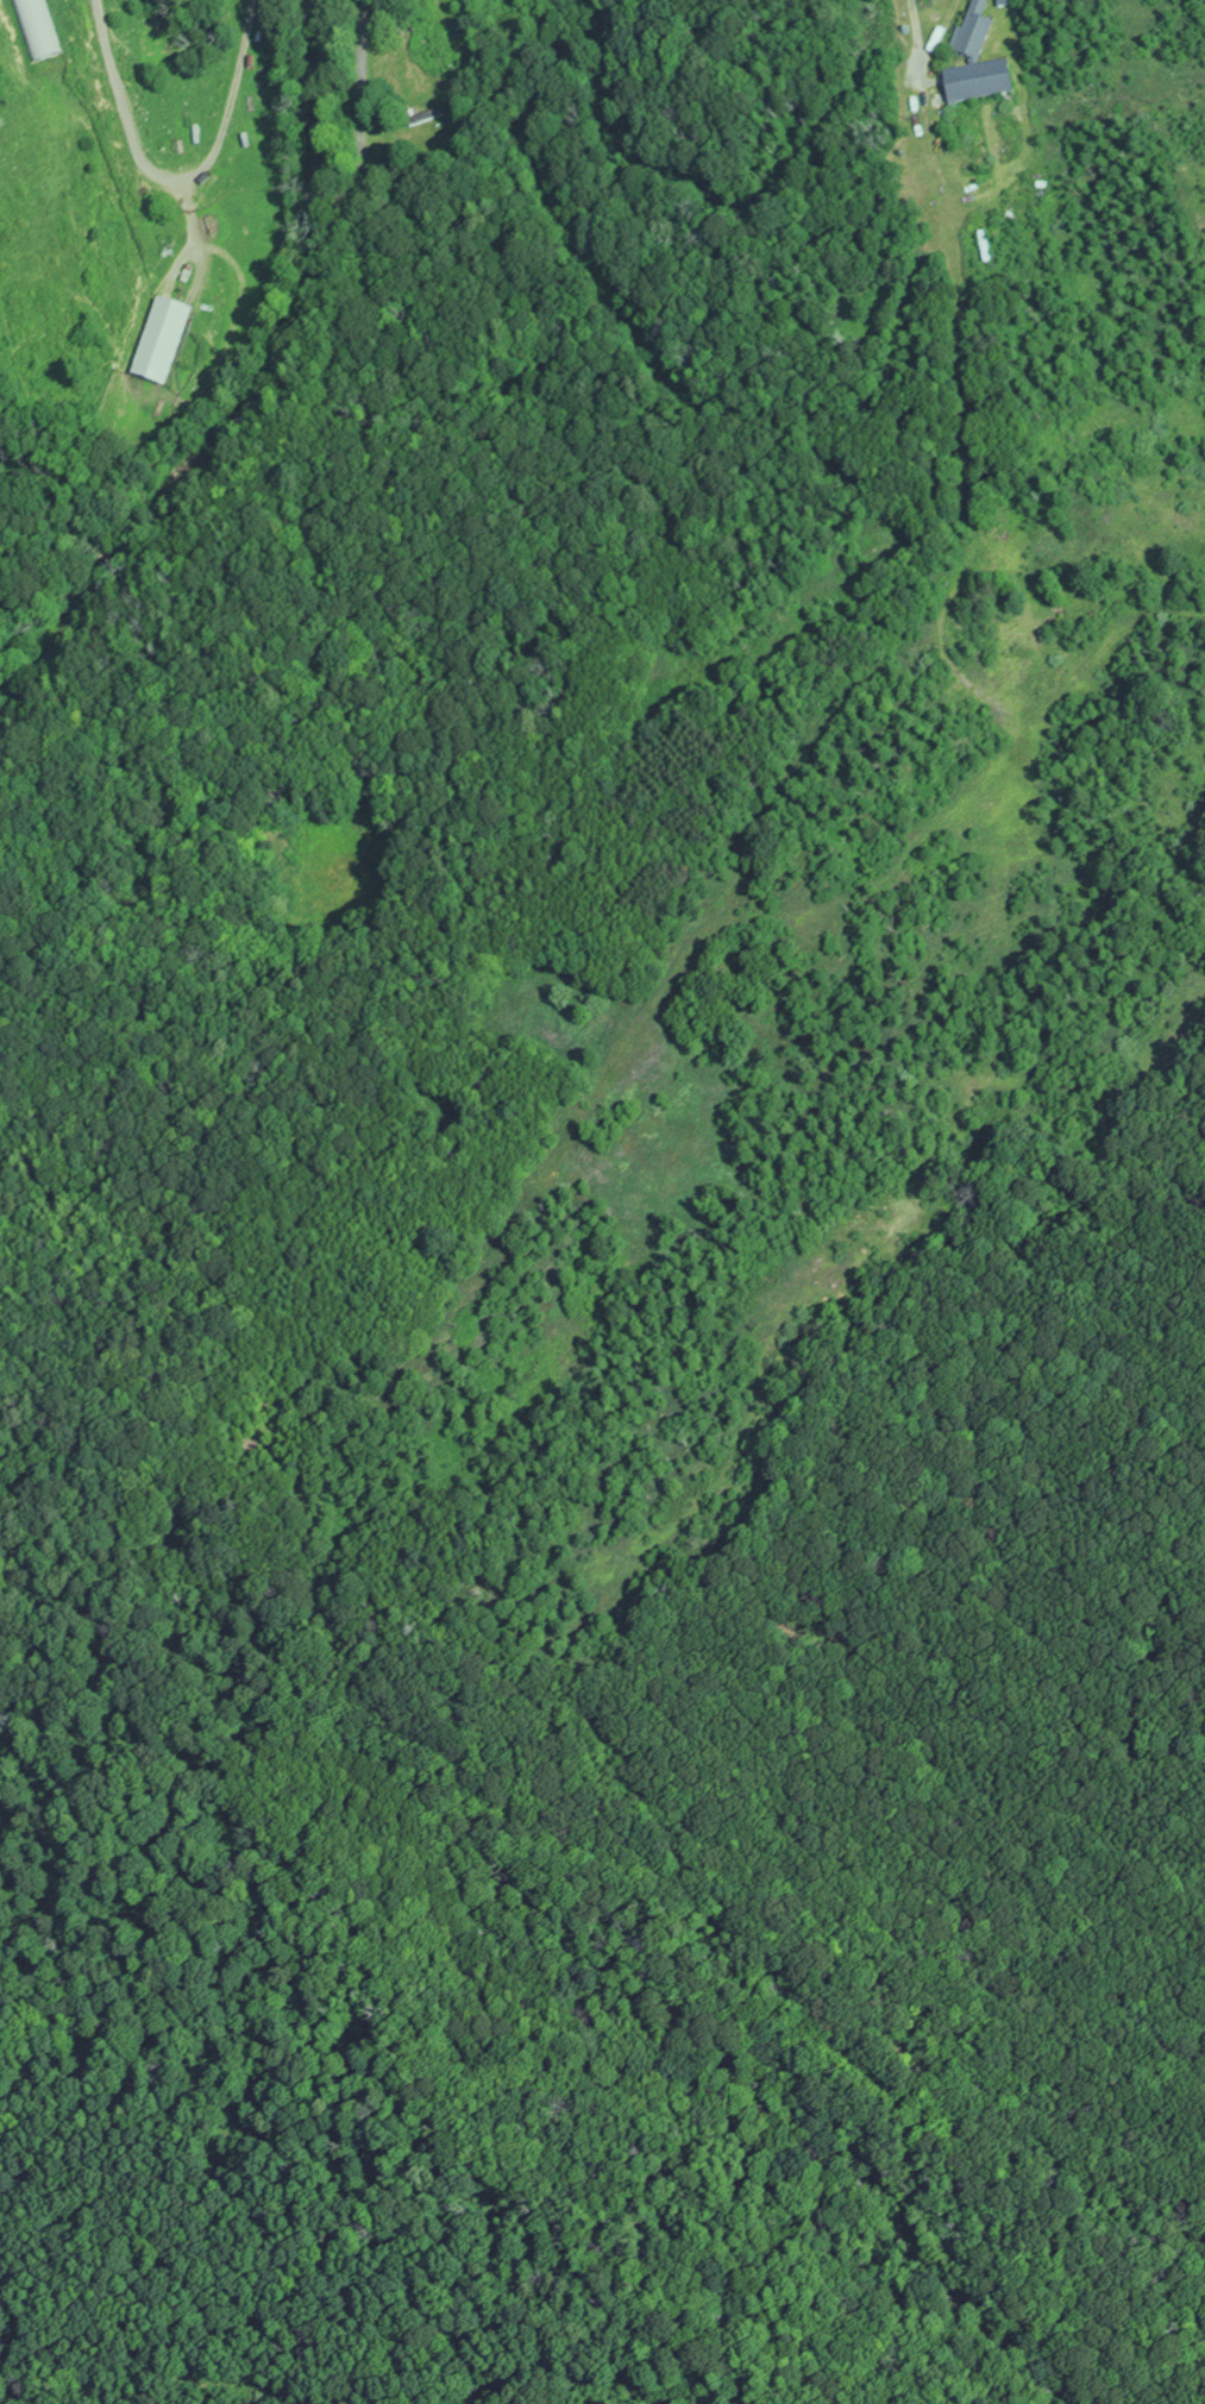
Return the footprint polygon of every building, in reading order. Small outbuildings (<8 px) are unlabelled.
[(979,62),(994,23),(984,19),(989,3),(982,0),(973,0),(952,52),(979,62)] [(1016,95),(1011,62),(942,72),(947,105),(1016,95)] [(169,387),(196,309),(161,297),(133,374),(169,387)]
